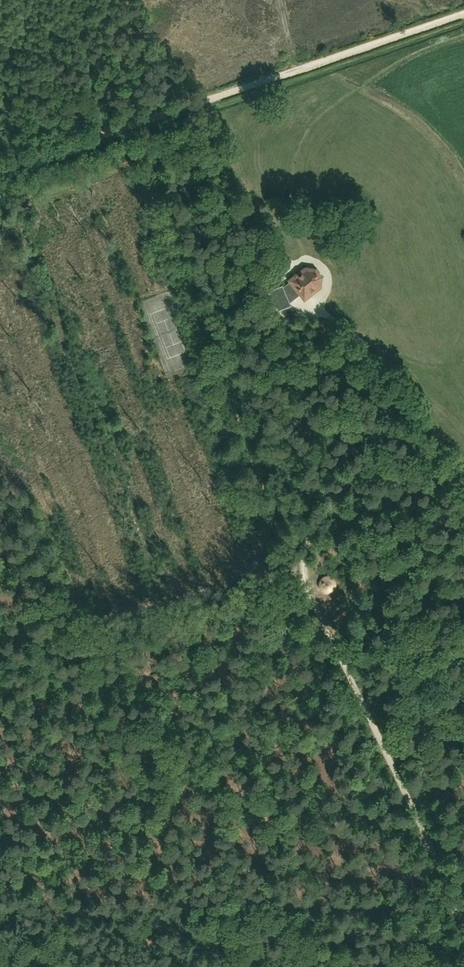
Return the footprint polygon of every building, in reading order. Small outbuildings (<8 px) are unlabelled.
[(321,287),(322,277),(316,269),(306,268),(290,280),(305,300),(321,287)] [(334,589),(335,583),(332,578),(329,576),(324,577),(321,581),(320,586),(322,590),(326,593),(327,593),(331,592),(334,589)]
